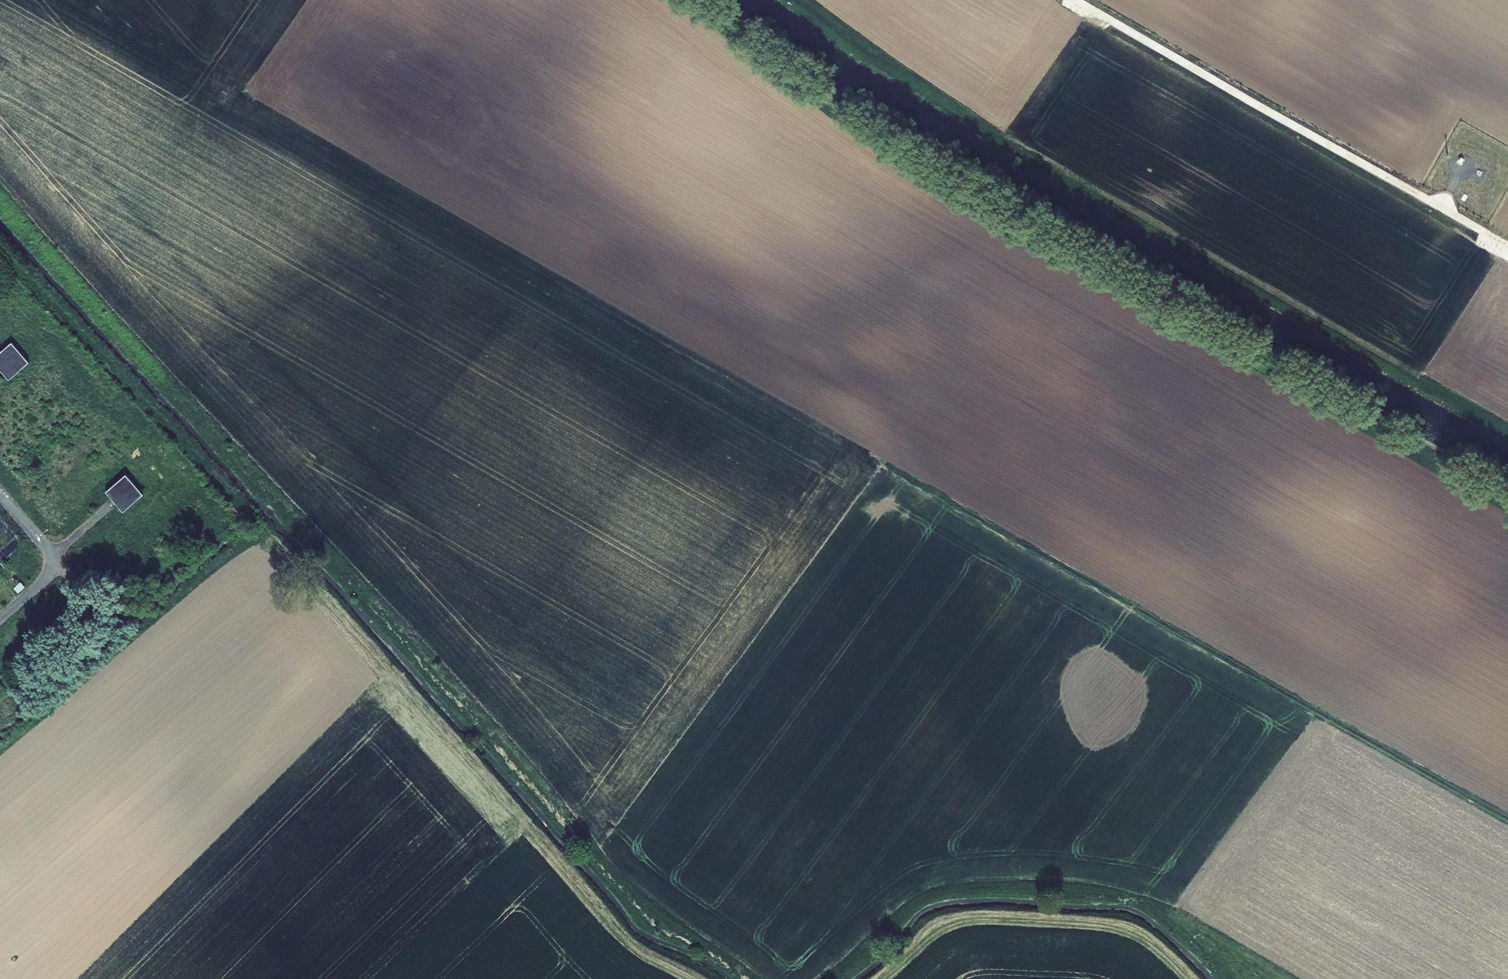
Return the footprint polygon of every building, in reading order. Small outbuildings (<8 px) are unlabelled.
[(0,352),(0,370),(8,380),(29,363),(11,342),(0,352)] [(123,512),(143,494),(125,474),(105,492),(123,512)]
